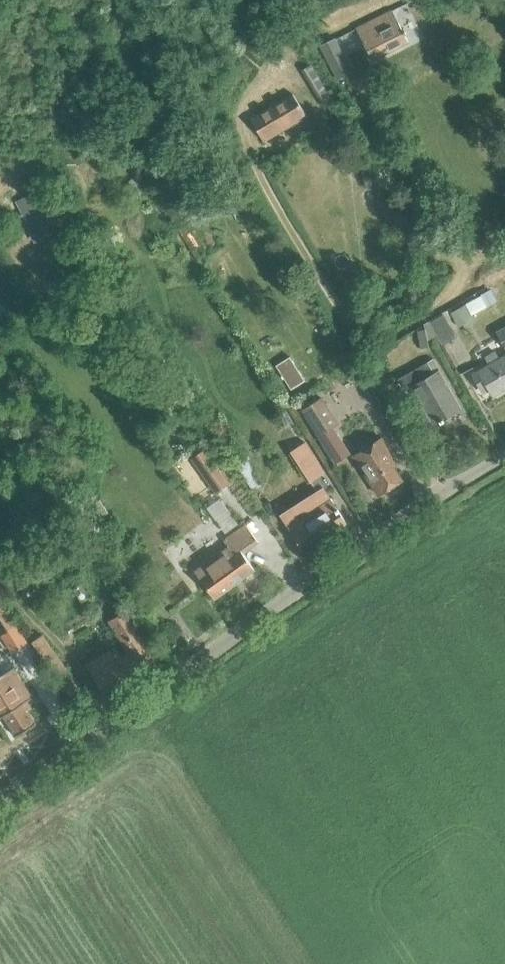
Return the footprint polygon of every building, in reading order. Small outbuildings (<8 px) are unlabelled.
[(356,29),(372,60),(409,43),(392,11),(356,29)] [(321,46),(337,78),(343,75),(351,71),(335,39),(321,46)] [(251,118),(255,125),(264,141),(307,115),(293,93),(251,118)] [(35,228),(50,217),(41,204),(26,215),(35,228)] [(480,286),(486,300),(504,292),(499,278),(480,286)] [(464,305),(451,313),(459,326),(472,318),(464,305)] [(429,321),(435,331),(443,345),(457,337),(443,314),(429,321)] [(426,328),(417,330),(421,348),(430,346),(426,328)] [(493,395),(504,388),(504,356),(479,371),(472,375),(483,395),(490,391),(493,395)] [(422,405),(413,410),(422,427),(432,422),(434,425),(461,409),(439,370),(433,358),(397,378),(403,390),(411,386),(422,405)] [(280,377),(290,391),(301,384),(292,369),(280,377)] [(302,410),(318,435),(338,423),(322,397),(310,405),(302,410)] [(389,459),(393,457),(382,438),(353,456),(377,495),(402,480),(389,459)] [(299,512),(284,521),(292,534),(303,552),(347,524),(331,498),(330,498),(323,487),(327,485),(321,475),(324,473),(305,442),(291,451),(317,491),(294,505),(299,512)] [(190,459),(214,493),(229,483),(204,449),(190,459)] [(244,455),(234,462),(252,490),(262,483),(244,455)] [(100,499),(91,504),(99,517),(108,512),(100,499)] [(195,571),(214,598),(254,569),(243,553),(258,542),(245,524),(223,540),(228,547),(195,571)] [(16,624),(0,599),(0,634),(16,624)] [(101,650),(78,664),(99,695),(138,671),(136,667),(146,661),(137,648),(142,645),(119,610),(101,620),(122,656),(109,664),(101,650)] [(31,642),(41,658),(68,698),(79,691),(53,651),(42,635),(31,642)] [(194,642),(200,656),(215,650),(209,635),(194,642)] [(32,697),(13,667),(0,675),(0,718),(3,716),(16,736),(36,723),(27,710),(31,707),(27,701),(32,697)]
